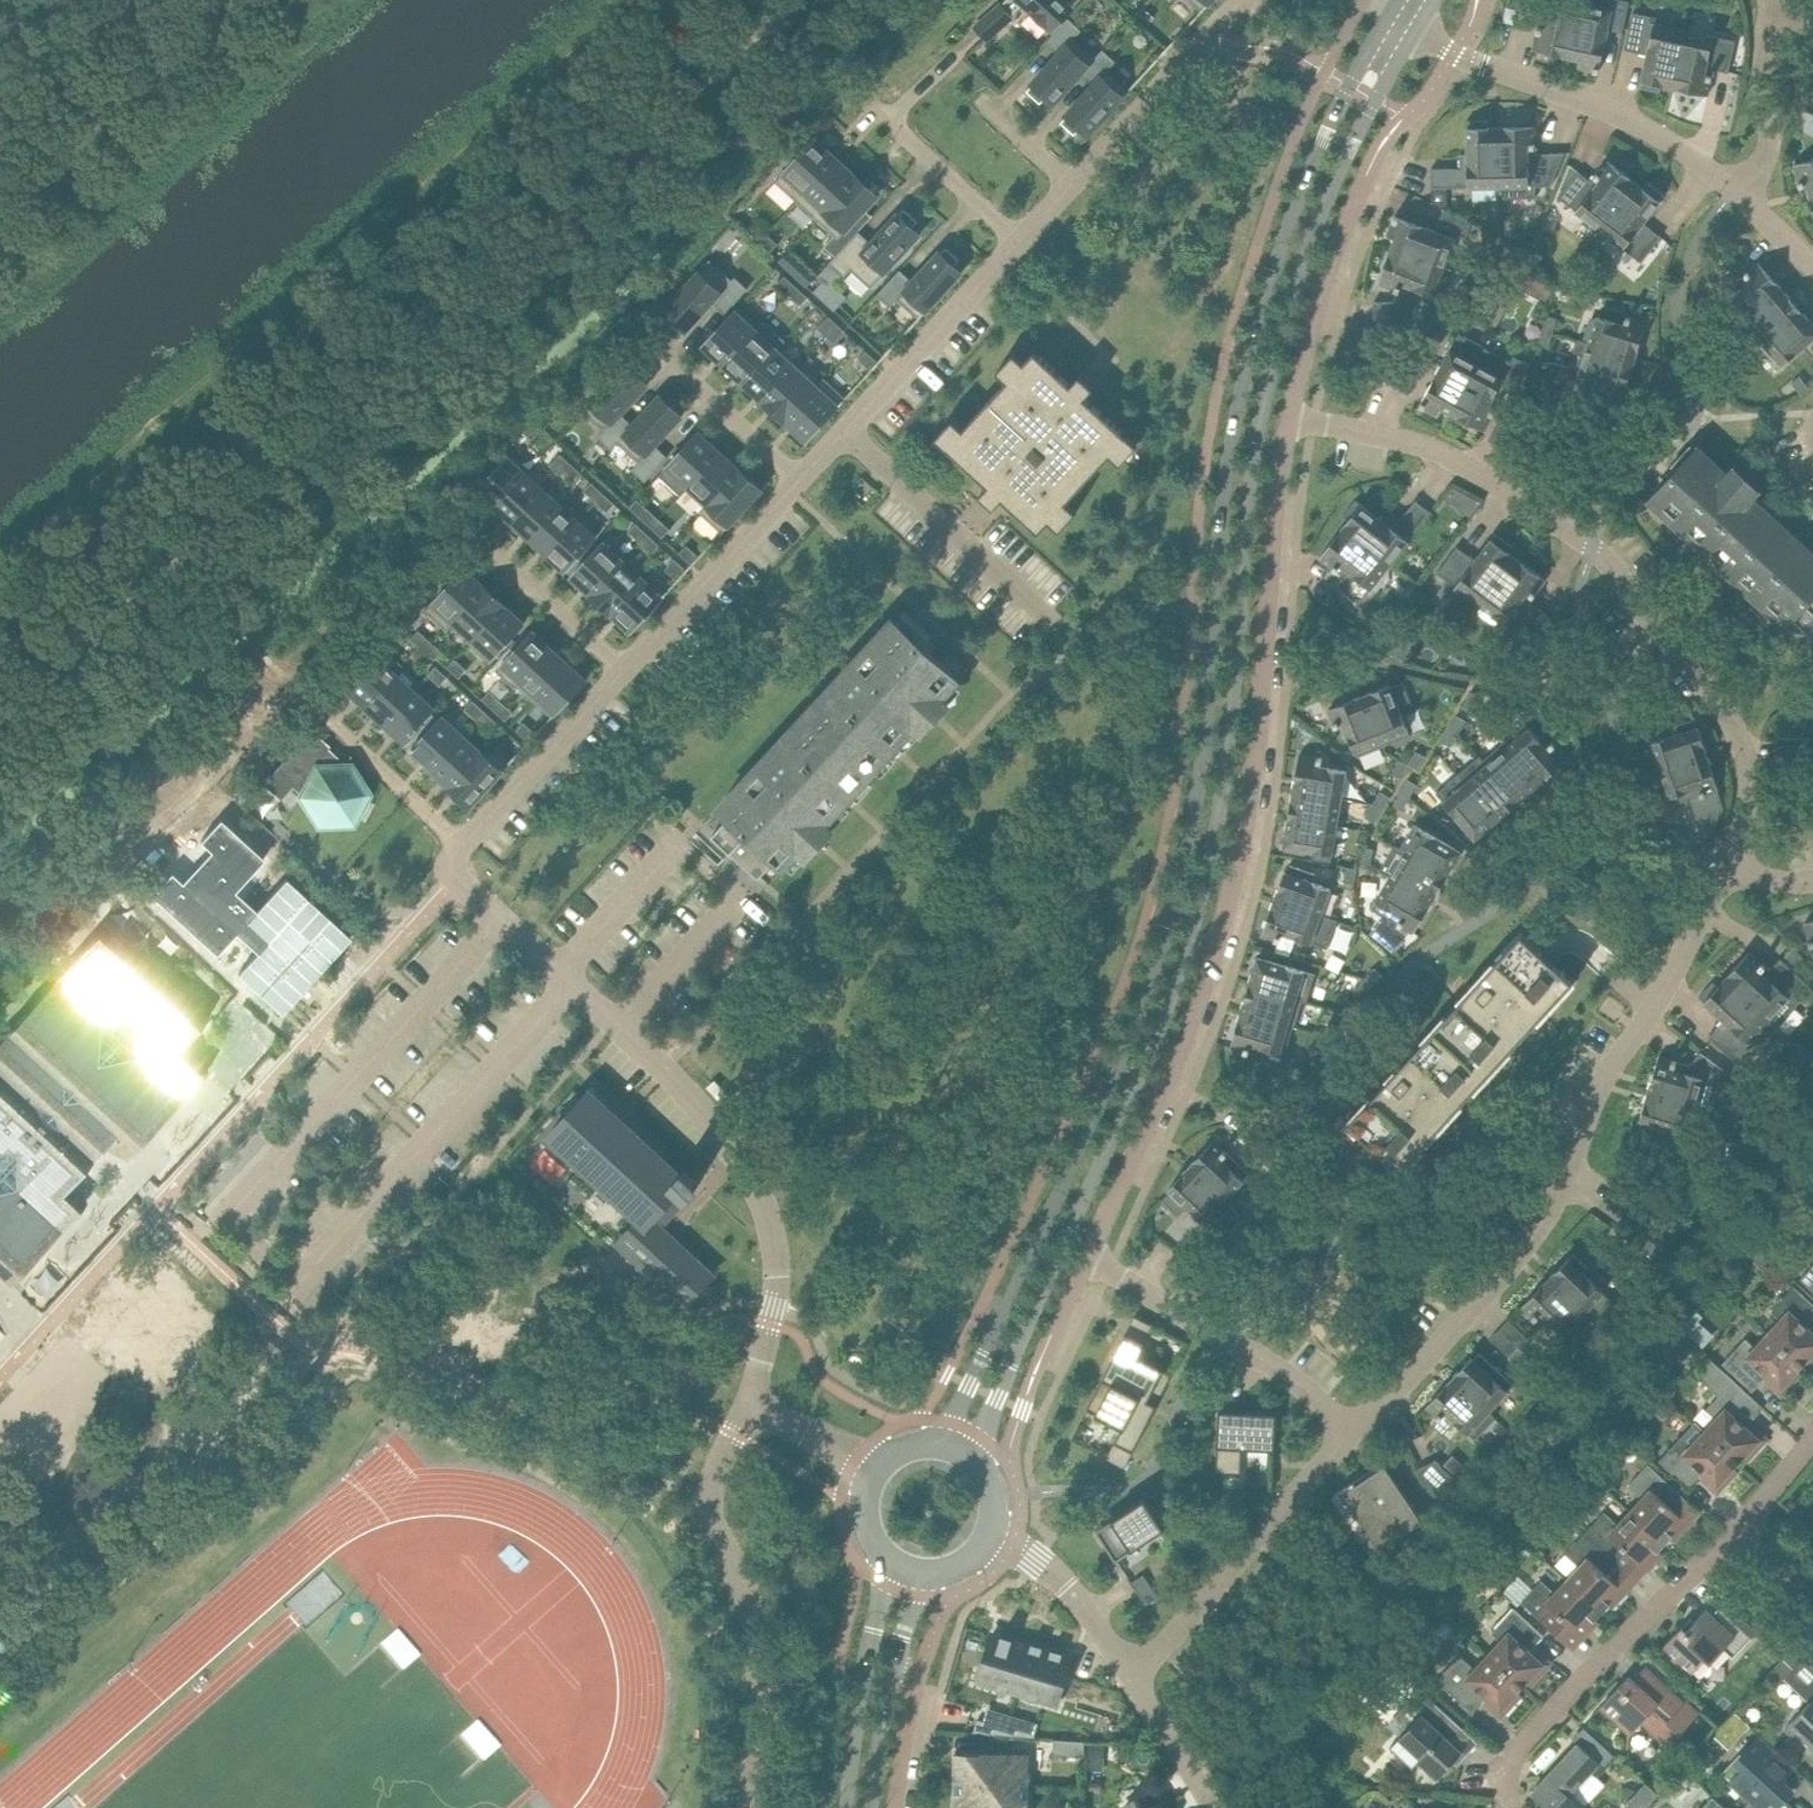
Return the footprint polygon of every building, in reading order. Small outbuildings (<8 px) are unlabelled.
[(975,26),(987,39),(1011,17),(1024,3),(1052,29),(1072,7),(1071,6),(1076,0),(1005,0),(1001,5),(1000,4),(975,26)] [(1202,11),(1212,0),(1190,0),(1202,11)] [(1533,48),(1570,57),(1582,2),(1574,0),(1552,0),(1546,28),(1538,26),(1533,48)] [(1607,29),(1622,32),(1630,0),(1628,0),(1599,0),(1598,5),(1582,2),(1570,57),(1579,59),(1577,67),(1598,71),(1607,29)] [(1507,6),(1503,21),(1514,24),(1517,9),(1507,6)] [(1671,87),(1683,29),(1650,21),(1651,16),(1633,12),(1625,49),(1647,54),(1640,87),(1660,92),(1661,85),(1671,87)] [(1054,102),(1081,74),(1096,57),(1074,37),(1081,30),(1068,18),(1046,42),(1058,53),(1032,82),(1033,83),(1027,90),(1040,103),(1047,95),(1054,102)] [(1729,72),(1735,40),(1683,29),(1671,87),(1706,95),(1712,68),(1729,72)] [(1096,57),(1081,74),(1093,86),(1066,113),(1068,115),(1061,122),(1075,134),(1081,127),(1088,134),(1130,89),(1108,68),(1115,61),(1102,49),(1096,57)] [(1446,187),(1498,186),(1497,127),(1487,127),(1487,119),(1467,120),(1467,154),(1460,154),(1460,167),(1431,168),(1431,187),(1446,187)] [(1551,184),(1565,152),(1535,152),(1534,125),(1497,126),(1498,185),(1501,185),(1502,197),(1540,196),(1540,185),(1551,184)] [(775,180),(797,200),(836,157),(815,138),(775,180)] [(797,200),(817,219),(856,176),(836,157),(797,200)] [(1794,164),(1800,186),(1807,184),(1812,208),(1812,159),(1794,164)] [(1599,229),(1636,183),(1607,160),(1591,181),(1578,170),(1570,164),(1562,182),(1566,185),(1558,196),(1599,229)] [(856,176),(817,219),(834,235),(825,245),(836,255),(858,231),(873,215),(866,209),(877,196),(856,176)] [(1644,222),(1664,196),(1648,183),(1644,188),(1636,183),(1599,229),(1641,262),(1661,236),(1644,222)] [(1446,187),(1431,187),(1432,202),(1447,206),(1446,187)] [(851,269),(870,287),(919,234),(912,228),(918,220),(904,208),(898,215),(897,214),(870,243),(858,231),(836,255),(829,262),(844,276),(851,269)] [(1473,220),(1444,208),(1436,225),(1466,237),(1473,220)] [(1441,273),(1454,238),(1395,215),(1384,242),(1392,245),(1389,253),(1441,273)] [(747,230),(759,241),(766,233),(755,222),(747,230)] [(766,233),(759,241),(770,252),(778,243),(766,233)] [(919,318),(961,273),(953,266),(960,259),(946,246),(940,253),(938,252),(912,281),(900,269),(877,293),(890,306),(897,298),(919,318)] [(1374,301),(1373,320),(1405,320),(1420,326),(1429,302),(1430,302),(1441,273),(1389,253),(1378,283),(1399,291),(1395,301),(1374,301)] [(713,301),(725,312),(748,288),(735,276),(732,279),(710,259),(664,309),(686,329),(713,301)] [(1749,280),(1726,300),(1745,321),(1782,290),(1758,261),(1744,273),(1749,280)] [(798,278),(807,286),(817,275),(808,267),(798,278)] [(796,286),(784,275),(777,283),(789,294),(796,286)] [(1544,282),(1536,297),(1544,301),(1552,287),(1544,282)] [(796,286),(789,294),(801,305),(808,297),(796,286)] [(1800,310),(1782,290),(1745,321),(1763,342),(1800,310)] [(703,345),(724,364),(760,326),(739,307),(703,345)] [(1800,310),(1763,342),(1782,364),(1812,337),(1812,325),(1800,310)] [(1553,332),(1557,317),(1546,314),(1542,329),(1553,332)] [(837,323),(828,316),(818,327),(826,335),(837,323)] [(1635,356),(1646,322),(1626,316),(1623,324),(1597,316),(1589,342),(1635,356)] [(760,326),(724,364),(745,383),(777,348),(785,339),(765,320),(760,326)] [(834,342),(845,331),(837,323),(826,335),(834,342)] [(1549,346),(1553,332),(1542,329),(1538,343),(1549,346)] [(1715,344),(1704,331),(1695,339),(1706,352),(1715,344)] [(1450,412),(1486,348),(1459,333),(1420,405),(1438,415),(1442,408),(1450,412)] [(1626,384),(1635,356),(1589,342),(1577,338),(1569,366),(1626,384)] [(797,367),(777,348),(745,383),(765,402),(797,367)] [(1500,385),(1514,393),(1530,364),(1513,355),(1510,361),(1486,348),(1450,412),(1484,431),(1495,411),(1488,407),(1500,385)] [(866,350),(858,358),(870,369),(878,361),(866,350)] [(1007,380),(946,447),(979,477),(988,485),(979,495),(994,508),(1002,498),(1014,509),(1039,532),(1049,521),(1057,527),(1059,530),(1065,524),(1077,511),(1072,507),(1067,502),(1128,436),(1085,397),(1094,387),(1080,374),(1072,384),(1035,350),(1024,362),(1014,352),(997,371),(1001,375),(1007,380)] [(1409,353),(1387,376),(1400,389),(1422,366),(1409,353)] [(1618,412),(1626,384),(1569,366),(1554,361),(1542,361),(1542,388),(1618,412)] [(647,384),(625,364),(583,410),(604,430),(598,437),(611,449),(618,442),(633,424),(621,413),(647,384)] [(797,367),(765,402),(785,420),(818,385),(817,384),(797,367)] [(1726,394),(1734,381),(1725,375),(1717,388),(1726,394)] [(1799,375),(1791,382),(1800,393),(1809,388),(1799,375)] [(785,420),(806,440),(846,397),(824,377),(817,384),(818,385),(785,420)] [(659,396),(633,424),(618,442),(638,461),(632,469),(645,481),(668,456),(655,445),(681,416),(659,396)] [(532,439),(543,428),(535,420),(524,432),(532,439)] [(681,495),(689,486),(688,485),(719,451),(698,432),(659,475),(681,495)] [(1785,625),(1793,617),(1808,631),(1812,626),(1812,554),(1751,497),(1757,490),(1734,468),(1727,475),(1698,447),(1649,500),(1785,625)] [(708,504),(739,470),(719,451),(688,485),(689,486),(707,503),(708,504)] [(523,463),(512,453),(478,489),(496,506),(526,473),(527,474),(531,470),(523,463)] [(558,473),(561,469),(569,461),(561,453),(550,465),(557,472),(558,473)] [(573,480),(580,472),(569,461),(561,469),(573,480)] [(761,490),(739,470),(708,504),(707,503),(699,512),(721,532),(761,490)] [(526,473),(496,506),(513,521),(543,489),(542,488),(527,474),(526,473)] [(595,501),(603,492),(591,482),(583,490),(595,501)] [(1472,513),(1481,499),(1456,483),(1447,497),(1472,513)] [(530,537),(564,500),(546,484),(542,488),(543,489),(513,521),(530,537)] [(615,503),(603,492),(595,501),(607,512),(615,503)] [(1348,520),(1343,527),(1390,564),(1431,511),(1415,499),(1397,522),(1387,514),(1382,520),(1355,499),(1343,515),(1348,520)] [(547,553),(581,516),(564,500),(530,537),(547,553)] [(646,507),(639,515),(650,526),(658,518),(646,507)] [(599,533),(581,516),(547,553),(565,569),(599,533)] [(658,518),(650,526),(662,537),(670,529),(658,518)] [(628,531),(640,542),(647,533),(636,523),(628,531)] [(1343,527),(1320,557),(1341,573),(1331,586),(1357,606),(1390,564),(1343,527)] [(1457,546),(1437,572),(1480,604),(1515,556),(1508,551),(1512,545),(1496,532),(1475,559),(1457,546)] [(659,544),(647,533),(640,542),(652,553),(659,544)] [(592,594),(623,560),(602,542),(571,575),(592,594)] [(679,553),(691,564),(699,555),(687,544),(679,553)] [(1515,556),(1480,604),(1522,636),(1542,610),(1529,600),(1545,579),(1515,556)] [(667,566),(678,577),(686,569),(674,558),(667,566)] [(611,612),(642,578),(623,560),(592,594),(611,612)] [(444,564),(413,598),(425,610),(446,630),(454,621),(453,621),(484,587),(464,568),(457,576),(444,564)] [(611,612),(631,630),(662,597),(642,578),(611,612)] [(454,621),(471,637),(472,638),(503,605),(484,587),(453,621),(454,621)] [(524,623),(503,605),(472,638),(471,637),(467,641),(489,661),(524,623)] [(826,822),(917,724),(924,730),(949,703),(941,697),(959,678),(893,618),(719,808),(728,816),(714,832),(760,875),(775,860),(784,868),(801,849),(808,856),(833,829),(826,822)] [(400,628),(392,620),(381,632),(389,639),(400,628)] [(411,637),(419,645),(422,648),(430,640),(419,629),(411,637)] [(503,663),(497,670),(514,686),(516,683),(520,679),(521,680),(550,648),(533,631),(503,663)] [(1392,637),(1385,651),(1403,660),(1410,646),(1392,637)] [(394,672),(395,673),(402,666),(403,665),(382,645),(374,639),(348,667),(355,674),(343,687),(363,705),(394,672)] [(431,656),(434,659),(436,657),(442,651),(430,640),(422,648),(431,656)] [(423,664),(431,656),(422,648),(419,645),(412,653),(423,664)] [(567,663),(550,648),(521,680),(520,679),(516,683),(534,700),(567,663)] [(452,661),(447,666),(459,677),(464,672),(467,669),(455,658),(452,661)] [(534,700),(551,717),(585,680),(567,663),(534,700)] [(440,685),(448,676),(436,665),(428,674),(440,685)] [(394,672),(363,705),(382,723),(413,690),(420,683),(402,666),(395,673),(394,672)] [(1410,735),(1400,710),(1413,705),(1403,681),(1391,687),(1390,684),(1363,695),(1384,745),(1410,735)] [(1655,707),(1675,691),(1668,687),(1650,701),(1655,707)] [(431,707),(413,690),(382,723),(401,740),(431,707)] [(490,690),(482,698),(494,709),(501,701),(490,690)] [(1472,711),(1482,692),(1470,691),(1462,705),(1472,711)] [(1384,745),(1363,695),(1328,709),(1335,726),(1343,723),(1357,756),(1384,745)] [(484,710),(473,700),(465,708),(477,719),(484,710)] [(513,712),(501,701),(494,709),(506,720),(513,712)] [(489,729),(496,721),(484,710),(477,719),(489,729)] [(463,736),(468,730),(447,711),(411,750),(431,768),(462,735),(463,736)] [(1459,733),(1466,720),(1457,714),(1449,727),(1459,733)] [(1707,754),(1698,726),(1695,727),(1692,719),(1675,725),(1678,733),(1651,741),(1660,769),(1707,754)] [(516,730),(528,741),(535,732),(524,722),(516,730)] [(1525,723),(1503,742),(1539,783),(1567,758),(1552,741),(1545,747),(1525,723)] [(1451,746),(1459,733),(1449,727),(1441,740),(1451,746)] [(365,793),(348,766),(327,747),(329,745),(311,729),(262,782),(280,799),(292,786),(302,795),(319,822),(351,820),(365,793)] [(481,752),(463,736),(462,735),(431,768),(450,786),(481,752)] [(1503,742),(1482,760),(1518,801),(1539,783),(1503,742)] [(450,786),(470,804),(509,762),(488,743),(481,752),(450,786)] [(1417,769),(1425,756),(1416,750),(1408,763),(1417,769)] [(1341,798),(1346,770),(1321,765),(1322,757),(1300,753),(1293,790),(1341,798)] [(1707,754),(1660,769),(1672,804),(1689,799),(1696,819),(1706,814),(1708,835),(1710,835),(1711,834),(1712,834),(1712,833),(1713,832),(1713,831),(1723,810),(1723,809),(1724,808),(1724,807),(1723,806),(1718,789),(1707,754)] [(1478,756),(1457,774),(1497,819),(1518,801),(1482,760),(1478,756)] [(1401,778),(1408,765),(1399,759),(1391,772),(1401,778)] [(1457,774),(1436,792),(1475,838),(1497,819),(1457,774)] [(1409,797),(1417,784),(1407,778),(1400,791),(1409,797)] [(1337,825),(1341,798),(1293,790),(1289,817),(1337,825)] [(1382,809),(1390,796),(1380,791),(1373,804),(1382,809)] [(1402,810),(1409,797),(1400,791),(1392,804),(1402,810)] [(1375,822),(1382,809),(1373,804),(1365,817),(1375,822)] [(167,864),(144,888),(217,951),(245,921),(267,941),(237,973),(281,1013),(350,937),(285,877),(262,901),(233,875),(256,850),(219,815),(197,838),(205,843),(177,873),(167,864)] [(1330,863),(1337,825),(1289,817),(1284,846),(1283,850),(1305,854),(1306,849),(1313,851),(1312,860),(1330,863)] [(1414,823),(1399,848),(1446,876),(1461,851),(1414,823)] [(1673,830),(1652,847),(1678,864),(1680,862),(1692,850),(1685,843),(1673,830)] [(1370,863),(1374,848),(1362,845),(1358,860),(1370,863)] [(1394,845),(1380,869),(1390,875),(1432,900),(1446,876),(1399,848),(1394,845)] [(1321,914),(1330,888),(1312,881),(1315,873),(1290,864),(1287,872),(1284,871),(1275,897),(1321,914)] [(1354,884),(1357,868),(1346,866),(1343,881),(1354,884)] [(1390,875),(1371,907),(1413,932),(1432,900),(1390,875)] [(1327,948),(1338,920),(1321,914),(1275,897),(1262,934),(1279,940),(1275,951),(1289,955),(1296,936),(1327,948)] [(1804,922),(1810,945),(1812,944),(1812,920),(1804,922)] [(103,928),(0,1040),(0,1274),(10,1283),(77,1211),(76,1210),(85,1201),(81,1195),(82,1195),(73,1180),(82,1171),(101,1151),(101,1150),(104,1146),(126,1158),(207,1070),(183,1043),(209,1015),(103,928)] [(1486,1076),(1573,981),(1521,934),(1434,1028),(1486,1076)] [(1812,987),(1780,957),(1769,969),(1750,951),(1725,978),(1777,1026),(1812,987)] [(1307,1002),(1315,973),(1257,956),(1249,985),(1303,1001),(1307,1002)] [(1372,985),(1383,974),(1374,967),(1364,978),(1372,985)] [(1362,996),(1372,985),(1364,978),(1354,989),(1362,996)] [(1777,1026),(1725,978),(1718,986),(1713,981),(1698,996),(1724,1019),(1708,1036),(1741,1066),(1777,1026)] [(1295,1027),(1303,1001),(1249,985),(1241,1011),(1293,1027),(1295,1027)] [(1285,1053),(1293,1027),(1241,1011),(1231,1046),(1248,1051),(1251,1043),(1285,1053)] [(1331,1040),(1339,1027),(1329,1021),(1321,1034),(1331,1040)] [(1400,1170),(1486,1076),(1434,1028),(1348,1123),(1400,1170)] [(1323,1053),(1331,1040),(1321,1034),(1314,1047),(1323,1053)] [(1711,1111),(1724,1069),(1700,1051),(1690,1064),(1659,1055),(1648,1091),(1694,1106),(1711,1111)] [(680,1173),(590,1090),(548,1135),(639,1218),(618,1242),(686,1304),(713,1274),(661,1225),(699,1183),(684,1169),(680,1173)] [(1790,1090),(1777,1105),(1790,1117),(1803,1102),(1790,1090)] [(1639,1130),(1634,1147),(1678,1161),(1683,1144),(1694,1106),(1648,1091),(1640,1118),(1642,1119),(1639,1130)] [(1254,1177),(1214,1140),(1189,1166),(1229,1203),(1254,1177)] [(1265,1161),(1254,1150),(1246,1159),(1258,1169),(1265,1161)] [(1229,1203),(1189,1166),(1169,1188),(1170,1190),(1161,1200),(1178,1216),(1187,1206),(1208,1225),(1219,1213),(1232,1225),(1241,1216),(1236,1212),(1237,1211),(1229,1203)] [(1651,1233),(1645,1228),(1619,1209),(1617,1211),(1623,1215),(1614,1229),(1640,1248),(1651,1233)] [(1603,1292),(1584,1273),(1588,1268),(1574,1253),(1569,1258),(1548,1279),(1582,1310),(1584,1312),(1603,1292)] [(1800,1278),(1812,1290),(1812,1264),(1800,1278)] [(1566,1335),(1585,1315),(1581,1311),(1582,1310),(1548,1279),(1522,1306),(1533,1316),(1539,1310),(1566,1335)] [(1807,1297),(1794,1286),(1771,1310),(1781,1319),(1768,1333),(1801,1364),(1806,1359),(1811,1363),(1812,1361),(1812,1332),(1812,1303),(1807,1297)] [(1153,1324),(1134,1315),(1102,1379),(1156,1406),(1172,1373),(1137,1356),(1153,1324)] [(1591,1321),(1580,1332),(1589,1341),(1600,1329),(1591,1321)] [(1797,1369),(1801,1364),(1768,1333),(1756,1346),(1746,1337),(1723,1361),(1752,1390),(1763,1379),(1766,1382),(1770,1377),(1785,1391),(1801,1374),(1797,1369)] [(1516,1366),(1527,1354),(1519,1347),(1508,1358),(1516,1366)] [(1488,1411),(1513,1384),(1479,1352),(1473,1359),(1471,1357),(1452,1378),(1488,1411)] [(1527,1354),(1516,1366),(1524,1373),(1535,1362),(1527,1354)] [(1763,1407),(1746,1391),(1712,1359),(1697,1375),(1719,1395),(1707,1408),(1717,1417),(1704,1431),(1738,1462),(1743,1456),(1747,1460),(1764,1443),(1749,1429),(1753,1425),(1750,1422),(1763,1407)] [(1452,1378),(1427,1406),(1439,1417),(1432,1424),(1443,1434),(1455,1420),(1475,1439),(1495,1418),(1488,1411),(1452,1378)] [(1125,1467),(1156,1406),(1102,1379),(1086,1409),(1122,1427),(1106,1457),(1125,1467)] [(1275,1449),(1277,1412),(1219,1410),(1215,1471),(1241,1473),(1242,1447),(1275,1449)] [(1682,1435),(1658,1460),(1671,1472),(1689,1488),(1699,1476),(1703,1480),(1707,1475),(1721,1489),(1737,1471),(1733,1467),(1738,1462),(1704,1431),(1694,1422),(1682,1435)] [(1459,1481),(1435,1459),(1418,1467),(1442,1500),(1459,1481)] [(1368,1474),(1340,1492),(1377,1547),(1378,1546),(1379,1547),(1413,1524),(1414,1525),(1422,1520),(1420,1518),(1421,1517),(1421,1516),(1420,1516),(1412,1504),(1413,1504),(1412,1502),(1411,1503),(1385,1465),(1382,1466),(1380,1463),(1379,1463),(1381,1466),(1369,1474),(1368,1471),(1367,1472),(1368,1474)] [(1678,1491),(1660,1474),(1648,1463),(1628,1485),(1640,1497),(1629,1509),(1664,1542),(1670,1535),(1675,1539),(1699,1512),(1677,1492),(1678,1491)] [(1165,1527),(1144,1496),(1096,1528),(1116,1559),(1165,1527)] [(1585,1532),(1637,1580),(1662,1553),(1658,1549),(1664,1542),(1629,1509),(1617,1522),(1604,1511),(1585,1532)] [(1566,1578),(1601,1610),(1607,1603),(1612,1607),(1637,1580),(1585,1532),(1565,1553),(1577,1565),(1566,1578)] [(1552,1627),(1574,1648),(1599,1621),(1595,1617),(1601,1610),(1566,1578),(1554,1591),(1541,1579),(1521,1600),(1551,1628),(1552,1627)] [(1158,1596),(1149,1583),(1139,1590),(1148,1603),(1158,1596)] [(1732,1657),(1740,1649),(1756,1632),(1724,1601),(1712,1614),(1707,1609),(1692,1624),(1694,1627),(1689,1632),(1682,1626),(1664,1645),(1675,1654),(1672,1657),(1684,1669),(1687,1666),(1693,1671),(1706,1658),(1710,1662),(1723,1648),(1732,1657)] [(1544,1635),(1526,1618),(1513,1607),(1490,1632),(1500,1641),(1488,1655),(1521,1686),(1526,1680),(1531,1684),(1547,1667),(1532,1653),(1537,1649),(1533,1646),(1544,1635)] [(402,1666),(419,1652),(398,1627),(381,1641),(402,1666)] [(989,1645),(978,1680),(997,1686),(996,1687),(1008,1691),(1008,1689),(1018,1692),(1033,1642),(1032,1642),(1031,1644),(1013,1638),(1013,1636),(1002,1633),(1001,1634),(993,1632),(989,1645)] [(1033,1642),(1018,1692),(1027,1695),(1026,1696),(1038,1700),(1038,1698),(1056,1704),(1069,1661),(1071,1655),(1063,1653),(1063,1651),(1052,1648),(1051,1650),(1043,1647),(1043,1645),(1033,1642)] [(1517,1691),(1521,1686),(1488,1655),(1475,1668),(1460,1654),(1437,1679),(1472,1712),(1483,1700),(1486,1704),(1490,1699),(1505,1713),(1521,1695),(1517,1691)] [(1783,1657),(1767,1675),(1776,1686),(1793,1668),(1783,1657)] [(1617,1687),(1601,1705),(1618,1722),(1631,1733),(1642,1721),(1666,1743),(1677,1731),(1679,1733),(1698,1713),(1686,1701),(1683,1703),(1662,1682),(1650,1695),(1634,1680),(1633,1679),(1632,1680),(1629,1682),(1629,1683),(1629,1684),(1629,1685),(1630,1686),(1627,1690),(1623,1687),(1623,1686),(1622,1686),(1621,1686),(1620,1686),(1619,1686),(1618,1686),(1617,1687)] [(1420,1688),(1407,1702),(1420,1714),(1390,1746),(1413,1767),(1419,1761),(1437,1778),(1453,1761),(1457,1765),(1478,1742),(1420,1688)] [(1784,1728),(1801,1744),(1805,1740),(1812,1747),(1812,1698),(1784,1728)] [(973,1731),(973,1732),(1005,1734),(1011,1714),(1010,1713),(1006,1727),(977,1718),(977,1719),(981,1720),(980,1722),(977,1731),(973,1731)] [(1011,1714),(1005,1734),(1034,1736),(1027,1735),(1029,1729),(1032,1730),(1033,1728),(1009,1721),(1011,1714)] [(462,1730),(485,1755),(502,1740),(478,1715),(462,1730)] [(1791,1789),(1780,1779),(1790,1768),(1756,1737),(1736,1759),(1744,1767),(1731,1780),(1756,1803),(1752,1807),(1773,1807),(1791,1789)] [(1084,1756),(1085,1740),(1054,1738),(1053,1754),(1084,1756)] [(1547,1807),(1584,1807),(1569,1794),(1599,1762),(1578,1742),(1539,1783),(1544,1788),(1536,1797),(1547,1807)] [(1104,1744),(1089,1744),(1088,1768),(1102,1769),(1104,1744)] [(955,1783),(1030,1787),(1030,1779),(1031,1770),(1028,1770),(1029,1753),(1024,1753),(1024,1752),(981,1750),(981,1752),(955,1750),(954,1771),(956,1771),(955,1783)] [(1645,1781),(1627,1802),(1634,1807),(1644,1807),(1657,1793),(1645,1781)] [(1030,1787),(955,1783),(954,1805),(958,1805),(958,1807),(1029,1807),(1029,1801),(1030,1787)] [(1168,1799),(1154,1806),(1149,1795),(1125,1806),(1126,1807),(1172,1807),(1168,1799)] [(1712,1796),(1701,1807),(1726,1807),(1712,1796)]
